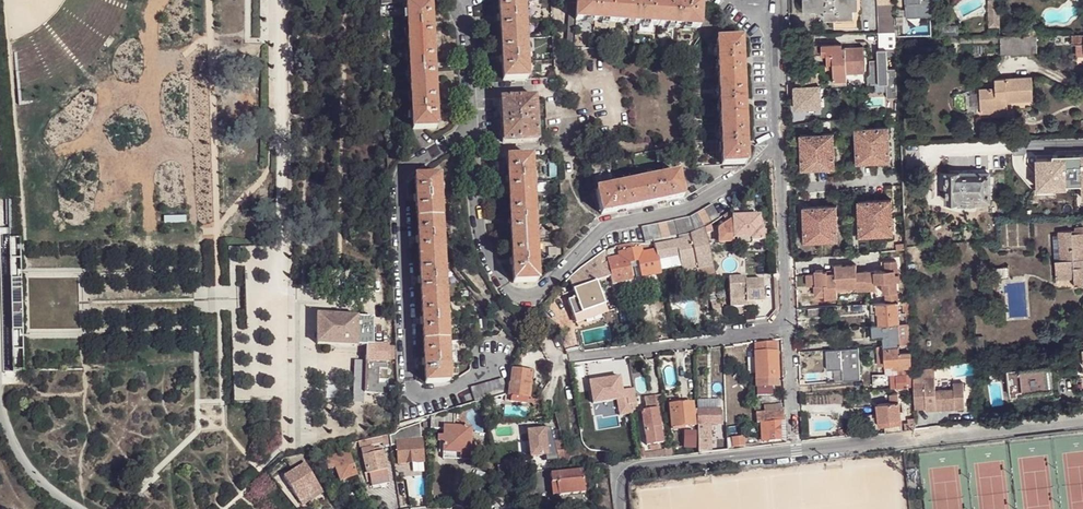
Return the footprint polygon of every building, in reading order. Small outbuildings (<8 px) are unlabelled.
[(525,39),(523,0),(498,0),(500,40),(525,39)] [(575,0),(569,0),(566,48),(573,49),(574,22),(575,0)] [(574,22),(616,24),(617,0),(575,0),(574,22)] [(635,0),(617,0),(616,24),(658,26),(659,1),(635,0)] [(807,8),(823,8),(823,17),(853,17),(853,8),(855,8),(854,0),(807,0),(807,8)] [(879,32),(895,31),(893,0),(878,0),(879,32)] [(933,16),(932,0),(905,0),(906,17),(933,16)] [(988,26),(999,27),(999,0),(988,0),(988,26)] [(700,4),(659,1),(658,26),(699,28),(700,4)] [(405,5),(407,47),(432,45),(430,4),(405,5)] [(957,19),(946,19),(945,36),(951,36),(957,36),(957,30),(957,19)] [(1039,27),(1027,27),(1027,35),(1029,35),(1034,35),(1037,35),(1039,35),(1039,27)] [(879,32),(878,32),(878,49),(896,49),(895,37),(895,31),(879,32)] [(878,32),(876,32),(877,55),(888,55),(888,73),(897,73),(896,49),(878,49),(878,32)] [(1071,35),(1071,44),(1076,44),(1076,56),(1082,56),(1082,34),(1071,35)] [(1029,53),(1029,35),(1027,35),(1001,35),(1000,41),(1001,53),(1029,53)] [(527,81),(525,39),(500,40),(502,82),(527,81)] [(718,83),(743,82),(741,40),(717,41),(718,83)] [(407,47),(410,88),(434,87),(432,45),(407,47)] [(832,45),(813,46),(813,57),(827,57),(828,70),(834,69),(834,84),(848,84),(847,74),(865,73),(863,48),(842,49),(842,45),(832,45)] [(813,72),(796,73),(797,86),(794,86),(795,109),(820,108),(820,85),(813,85),(813,72)] [(1006,102),(1031,100),(1030,76),(993,78),(994,87),(978,88),(978,89),(979,109),(994,108),(995,113),(995,115),(1007,114),(1006,102)] [(744,123),(743,82),(718,83),(720,124),(744,123)] [(434,87),(410,88),(411,129),(436,128),(434,87)] [(536,98),(499,100),(502,144),(538,142),(536,98)] [(746,164),(744,123),(720,124),(722,165),(746,164)] [(855,164),(890,162),(888,127),(853,129),(855,164)] [(800,170),(835,169),(833,134),(798,135),(800,170)] [(976,174),(987,174),(988,155),(973,155),(973,171),(976,171),(976,174)] [(508,200),(533,199),(531,158),(506,159),(508,200)] [(914,163),(902,163),(902,171),(914,171),(914,163)] [(678,173),(637,182),(642,206),(683,197),(678,173)] [(988,174),(987,174),(976,174),(973,174),(946,174),(946,188),(943,191),(943,197),(946,199),(946,203),(958,203),(974,202),(974,206),(980,205),(980,206),(982,206),(982,202),(990,202),(990,201),(989,201),(988,174)] [(414,177),(416,218),(440,217),(438,176),(414,177)] [(642,206),(637,182),(596,191),(601,215),(642,206)] [(534,241),(533,199),(508,200),(510,242),(534,241)] [(858,237),(893,236),(891,200),(856,201),(858,237)] [(712,205),(690,217),(641,228),(644,242),(697,230),(719,218),(712,205)] [(803,243),(838,241),(836,206),(801,207),(803,243)] [(732,219),(733,239),(750,239),(750,241),(762,240),(762,228),(759,228),(759,216),(732,217),(732,219)] [(416,218),(418,260),(442,259),(440,217),(416,218)] [(733,243),(733,239),(732,219),(717,229),(718,243),(733,243)] [(711,224),(704,227),(705,234),(712,232),(711,224)] [(691,239),(654,246),(655,250),(658,261),(678,257),(680,266),(683,265),(685,273),(700,269),(701,273),(698,274),(701,287),(716,284),(710,256),(705,234),(704,227),(690,235),(691,239)] [(1075,284),(1075,286),(1082,286),(1082,233),(1072,234),(1072,231),(1058,232),(1059,260),(1055,261),(1055,280),(1075,279),(1075,284)] [(537,282),(534,241),(510,242),(512,283),(537,282)] [(639,244),(618,247),(619,252),(639,248),(639,244)] [(640,248),(639,248),(619,252),(618,253),(620,258),(642,253),(640,248)] [(620,258),(607,260),(611,276),(611,277),(613,285),(631,281),(628,264),(638,262),(642,279),(661,275),(658,261),(655,250),(642,253),(620,258)] [(570,279),(573,290),(596,282),(596,281),(611,277),(611,276),(607,260),(605,251),(584,268),(572,277),(570,279)] [(418,260),(420,301),(444,300),(442,259),(418,260)] [(886,302),(898,302),(896,281),(898,281),(898,274),(896,274),(893,274),(893,270),(896,270),(895,261),(882,262),(883,270),(855,273),(854,266),(845,266),(845,270),(842,270),(841,267),(841,266),(834,266),(835,271),(826,272),(826,275),(822,275),(822,272),(822,270),(815,271),(815,274),(806,275),(807,286),(814,286),(815,296),(825,295),(825,298),(837,297),(836,290),(847,290),(847,287),(856,286),(857,290),(875,288),(875,282),(881,281),(882,292),(885,292),(886,302)] [(997,279),(999,279),(1009,278),(1009,267),(996,268),(997,278),(997,279)] [(739,281),(738,278),(727,279),(728,302),(752,300),(752,303),(762,302),(761,281),(744,281),(739,281)] [(664,288),(662,280),(655,282),(656,289),(664,288)] [(596,282),(573,290),(575,298),(567,301),(575,323),(607,312),(604,304),(601,294),(597,281),(596,282)] [(620,290),(614,291),(616,301),(622,299),(620,290)] [(420,301),(422,343),(446,341),(444,300),(420,301)] [(899,323),(898,302),(886,302),(870,303),(871,313),(878,313),(879,325),(898,323),(899,323)] [(723,318),(720,303),(710,305),(713,320),(723,318)] [(825,315),(824,307),(808,308),(809,316),(825,315)] [(356,347),(356,318),(316,316),(316,345),(356,347)] [(373,318),(356,318),(356,347),(364,347),(365,345),(373,345),(373,318)] [(899,345),(898,323),(879,325),(872,325),(873,335),(883,335),(883,346),(899,345)] [(983,337),(976,338),(977,352),(985,351),(983,337)] [(446,341),(422,343),(424,384),(449,383),(446,341)] [(754,353),(776,353),(776,342),(754,345),(754,353)] [(911,353),(911,344),(899,345),(883,346),(877,347),(877,349),(898,348),(898,353),(911,353)] [(390,346),(373,345),(365,345),(364,347),(364,362),(373,362),(388,363),(389,363),(390,361),(390,347),(390,346)] [(898,348),(877,349),(878,368),(885,368),(896,367),(899,367),(898,353),(898,348)] [(777,378),(776,353),(754,353),(755,356),(755,364),(755,386),(770,386),(770,381),(774,381),(774,378),(777,378)] [(912,366),(911,353),(898,353),(899,367),(904,367),(912,366)] [(747,365),(755,364),(755,356),(747,356),(747,365)] [(373,362),(372,384),(363,384),(363,394),(389,395),(388,386),(379,385),(379,370),(387,370),(388,363),(373,362)] [(372,384),(373,362),(364,362),(363,384),(372,384)] [(608,382),(626,380),(624,362),(606,364),(608,382)] [(1017,392),(1052,388),(1049,365),(1008,370),(1011,397),(1018,396),(1017,392)] [(822,369),(810,370),(810,377),(823,377),(822,369)] [(531,373),(510,370),(507,393),(511,394),(510,400),(527,403),(529,385),(530,384),(531,373)] [(924,379),(925,391),(935,391),(935,379),(937,378),(936,370),(921,370),(922,379),(924,379)] [(896,376),(896,388),(906,387),(905,376),(896,376)] [(470,390),(474,404),(480,401),(504,394),(507,393),(502,380),(470,390)] [(627,387),(626,380),(608,382),(610,389),(627,387)] [(1055,388),(1052,388),(1017,392),(1018,396),(1011,397),(1011,401),(1055,396),(1055,388)] [(954,390),(935,391),(936,407),(954,406),(954,390)] [(923,391),(915,392),(915,406),(924,405),(923,391)] [(935,391),(925,391),(926,410),(936,410),(936,407),(935,391)] [(876,403),(876,405),(898,402),(897,392),(889,393),(890,401),(876,403)] [(646,411),(640,412),(646,446),(663,443),(655,396),(644,398),(646,411)] [(696,400),(696,410),(721,410),(720,399),(696,400)] [(885,432),(902,430),(898,402),(876,405),(879,427),(885,426),(885,432)] [(694,425),(692,411),(691,404),(669,406),(672,428),(694,425)] [(430,427),(430,430),(444,430),(443,427),(454,427),(455,410),(440,414),(431,416),(430,427)] [(696,410),(697,425),(706,425),(713,425),(719,425),(721,425),(721,410),(696,410)] [(779,422),(784,421),(784,412),(777,412),(763,414),(754,414),(755,424),(760,424),(779,422)] [(906,429),(915,428),(915,418),(908,419),(909,423),(905,423),(906,429)] [(779,422),(760,424),(760,441),(768,441),(768,442),(780,441),(779,422)] [(396,429),(394,433),(392,434),(392,435),(387,436),(389,446),(390,448),(396,447),(396,444),(397,443),(396,437),(419,435),(420,441),(421,440),(419,424),(396,429)] [(697,425),(697,440),(705,440),(707,440),(707,432),(706,429),(706,425),(697,425)] [(470,428),(454,427),(443,427),(444,430),(442,452),(469,453),(470,428)] [(544,430),(527,431),(530,457),(547,455),(546,443),(544,430)] [(685,449),(685,454),(696,453),(696,432),(684,431),(684,449),(685,449)] [(396,437),(397,443),(420,441),(419,435),(396,437)] [(389,446),(387,436),(380,437),(381,444),(382,448),(389,446)] [(381,444),(380,437),(369,440),(371,446),(381,444)] [(727,449),(733,448),(744,446),(743,438),(727,439),(727,440),(727,449)] [(371,446),(369,440),(357,443),(358,449),(371,446)] [(420,441),(397,443),(396,444),(396,447),(398,465),(423,462),(421,440),(420,441)] [(698,453),(705,452),(705,440),(697,440),(698,453)] [(709,451),(727,449),(727,440),(708,443),(709,451)] [(563,441),(559,442),(561,461),(571,460),(564,446),(563,441)] [(559,442),(546,443),(547,455),(548,462),(561,461),(559,442)] [(388,478),(382,452),(374,453),(373,450),(372,447),(360,450),(362,456),(363,456),(367,473),(367,474),(369,474),(371,482),(388,478)] [(339,482),(356,476),(347,452),(324,460),(328,471),(329,470),(334,469),(339,482)] [(619,462),(637,461),(636,454),(618,456),(619,462)] [(305,460),(303,455),(287,459),(292,468),(305,460)] [(283,477),(295,497),(316,484),(304,464),(283,477)] [(582,471),(563,473),(563,482),(561,482),(555,483),(557,496),(584,493),(582,471)] [(563,482),(563,473),(551,475),(552,484),(555,483),(561,482),(563,482)] [(389,483),(388,478),(371,482),(372,487),(389,483)] [(316,484),(295,497),(299,503),(309,496),(311,495),(320,489),(316,484)]
